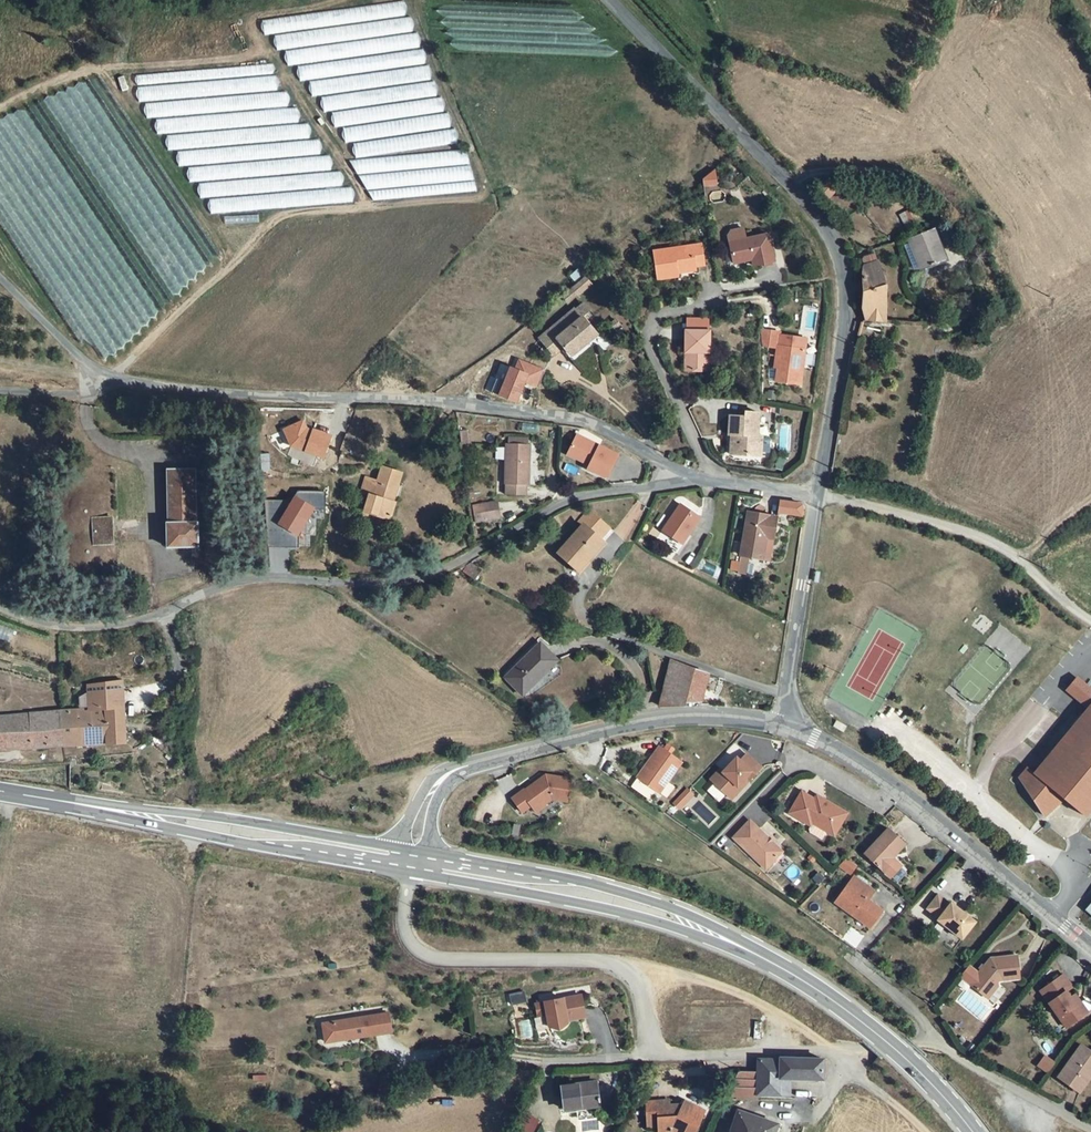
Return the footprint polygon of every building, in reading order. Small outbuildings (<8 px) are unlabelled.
[(355,142),(357,156),(457,144),(455,128),(450,128),(435,96),(429,97),(421,32),(413,33),(411,16),(406,16),(404,2),(262,19),(264,35),(287,32),(275,37),(276,51),(285,50),(287,66),(298,65),(312,97),(321,96),(323,113),(332,112),(346,143),(355,142)] [(139,82),(191,79),(191,72),(139,76),(139,82)] [(144,103),(146,118),(227,107),(225,97),(212,98),(209,81),(137,91),(139,104),(144,103)] [(210,212),(353,202),(351,187),(342,187),(341,171),(331,171),(330,158),(236,164),(237,179),(224,180),(224,183),(202,185),(203,198),(209,198),(210,212)] [(701,175),(702,186),(717,184),(715,172),(701,175)] [(829,182),(819,174),(811,185),(822,192),(829,182)] [(705,202),(721,201),(720,186),(705,187),(705,202)] [(921,222),(899,230),(902,240),(896,242),(903,269),(909,267),(910,270),(933,260),(921,222)] [(765,258),(758,232),(739,237),(737,227),(724,230),(720,236),(726,258),(744,253),(746,263),(765,258)] [(694,260),(691,242),(646,250),(650,276),(668,273),(667,265),(694,260)] [(848,320),(879,323),(881,315),(882,281),(872,254),(846,262),(850,276),(851,293),(848,320)] [(567,291),(575,299),(591,283),(583,275),(567,291)] [(574,313),(569,307),(534,335),(540,342),(551,334),(565,352),(592,331),(576,312),(574,313)] [(726,326),(706,318),(690,355),(711,364),(726,326)] [(770,376),(794,380),(801,333),(772,329),(769,351),(774,352),(770,376)] [(755,447),(756,429),(751,429),(750,408),(738,408),(737,412),(722,412),(722,431),(727,432),(727,435),(723,435),(723,441),(743,441),(743,447),(755,447)] [(332,451),(354,455),(357,439),(335,435),(332,451)] [(607,460),(567,438),(559,452),(566,455),(567,458),(566,461),(578,468),(577,471),(592,480),(596,479),(607,460)] [(494,485),(497,485),(497,497),(516,499),(517,487),(522,488),(526,450),(499,449),(494,485)] [(566,455),(559,452),(557,456),(566,461),(567,458),(566,455)] [(393,483),(396,472),(376,464),(372,477),(365,474),(360,488),(366,490),(365,495),(383,501),(390,482),(393,483)] [(162,520),(159,520),(161,544),(194,543),(193,518),(189,518),(187,466),(160,467),(162,520)] [(99,547),(99,543),(106,542),(105,513),(97,513),(97,505),(95,500),(92,495),(88,492),(82,490),(76,490),(71,492),(66,495),(65,497),(62,502),(61,507),(61,513),(64,518),(66,521),(67,536),(64,541),(62,546),(63,552),(65,557),(67,560),(71,564),(77,566),(82,566),(87,565),(92,563),(96,558),(98,553),(99,547)] [(797,504),(775,501),(773,518),(795,520),(798,505),(797,504)] [(487,502),(464,502),(464,517),(487,518),(487,502)] [(673,551),(692,521),(670,510),(652,539),(655,542),(660,544),(673,551)] [(568,528),(586,543),(595,532),(576,514),(566,526),(568,528)] [(726,569),(723,569),(723,574),(740,577),(743,560),(765,563),(772,522),(743,517),(736,554),(734,567),(727,566),(726,569)] [(567,572),(591,547),(586,543),(568,528),(546,553),(567,572)] [(9,639),(12,627),(0,624),(0,637),(9,639)] [(546,662),(529,646),(495,679),(512,696),(546,662)] [(709,679),(666,663),(653,709),(682,708),(683,705),(698,706),(698,709),(707,710),(707,708),(708,703),(703,702),(709,679)] [(1008,774),(1036,808),(1056,791),(1078,810),(1090,796),(1090,689),(1074,674),(1064,685),(1085,704),(1029,766),(1021,760),(1008,774)] [(121,741),(123,740),(119,687),(82,689),(84,710),(50,714),(53,747),(121,741)] [(50,714),(0,719),(0,750),(53,747),(50,714)] [(645,745),(623,774),(644,791),(666,761),(645,745)] [(709,766),(697,778),(714,795),(730,778),(734,782),(748,768),(733,753),(728,758),(725,756),(711,769),(709,766)] [(517,784),(505,792),(514,807),(524,801),(533,795),(535,798),(543,793),(560,796),(564,776),(541,772),(541,778),(538,780),(535,776),(519,787),(517,784)] [(823,836),(837,814),(816,800),(813,804),(793,790),(779,811),(791,819),(793,816),(802,822),(799,827),(798,831),(812,840),(818,832),(823,836)] [(533,795),(524,801),(527,806),(536,800),(535,798),(533,795)] [(738,818),(720,836),(742,859),(743,858),(760,840),(738,818)] [(881,857),(894,844),(878,830),(857,853),(869,865),(870,864),(881,876),(890,866),(884,861),(883,862),(880,862),(876,858),(879,855),(881,857)] [(743,858),(742,859),(747,865),(754,858),(760,864),(772,852),(760,840),(743,858)] [(846,857),(838,866),(849,875),(857,866),(846,857)] [(854,888),(836,876),(820,900),(854,924),(865,908),(849,897),(854,888)] [(1073,910),(1090,925),(1090,889),(1073,910)] [(937,902),(927,893),(916,906),(926,914),(925,917),(950,936),(963,919),(939,900),(937,902)] [(980,979),(972,989),(987,1001),(1000,986),(1022,983),(1019,960),(992,964),(980,979)] [(963,982),(972,989),(980,979),(972,971),(963,982)] [(1082,1010),(1077,1012),(1073,1004),(1069,997),(1075,993),(1066,979),(1042,994),(1066,1033),(1088,1020),(1082,1010)] [(1082,1010),(1077,1001),(1073,1004),(1077,1012),(1082,1010)] [(522,1002),(509,1004),(511,1015),(524,1013),(522,1002)] [(577,1006),(532,1017),(535,1029),(544,1027),(547,1039),(556,1040),(565,1035),(564,1031),(582,1027),(577,1006)] [(383,1031),(380,1013),(374,1014),(337,1022),(314,1026),(318,1044),(346,1038),(344,1027),(355,1025),(357,1036),(383,1031)] [(1070,1085),(1075,1082),(1083,1087),(1090,1076),(1090,1051),(1083,1045),(1059,1077),(1070,1085)] [(1044,1055),(1036,1066),(1047,1073),(1055,1062),(1044,1055)] [(799,1062),(800,1082),(817,1082),(817,1080),(817,1061),(809,1062),(799,1062)] [(777,1082),(800,1082),(799,1062),(776,1063),(776,1067),(777,1082)] [(777,1082),(776,1067),(753,1067),(754,1081),(755,1097),(778,1096),(777,1082)] [(729,1082),(720,1101),(755,1100),(755,1097),(754,1081),(729,1082)] [(592,1111),(589,1087),(552,1091),(554,1115),(569,1114),(570,1123),(593,1121),(592,1111)] [(634,1107),(636,1131),(649,1130),(649,1131),(688,1131),(697,1114),(679,1103),(677,1106),(662,1108),(662,1104),(634,1107)] [(515,1127),(527,1131),(533,1131),(539,1120),(522,1112),(515,1127)] [(765,1129),(726,1114),(720,1131),(764,1131),(765,1129)]
